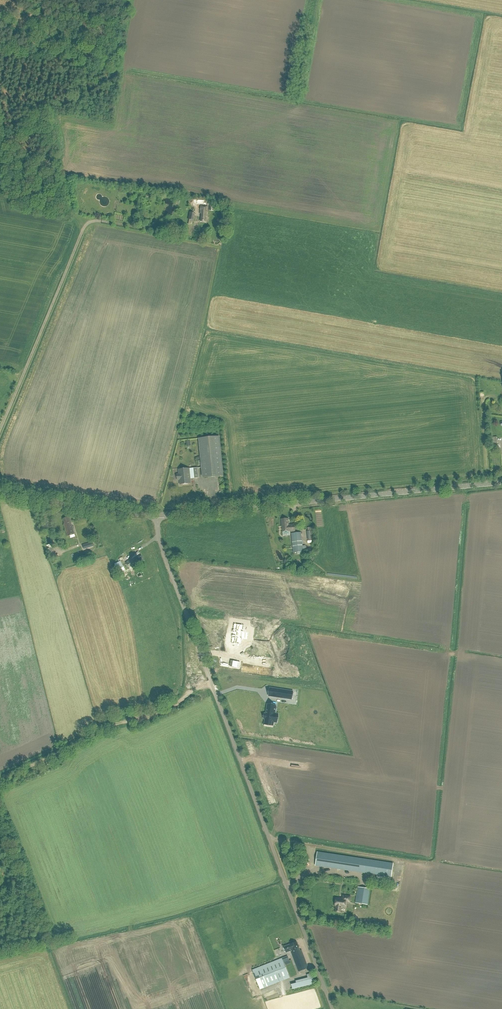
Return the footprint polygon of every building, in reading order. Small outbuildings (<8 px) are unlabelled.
[(200,222),(206,222),(207,214),(208,207),(200,207),(199,214),(200,214),(200,222)] [(195,214),(189,212),(187,220),(189,220),(188,225),(192,226),(193,221),(194,221),(195,214)] [(199,439),(203,477),(223,476),(219,437),(199,439)] [(188,484),(190,484),(189,469),(179,470),(179,474),(177,475),(178,480),(180,480),(180,485),(183,484),(183,485),(188,484)] [(68,537),(75,535),(69,517),(62,519),(68,537)] [(295,531),(294,525),(289,525),(288,519),(281,519),(283,532),(290,531),(290,532),(295,531)] [(301,533),(291,534),(293,553),(303,552),(306,551),(306,546),(303,546),(301,533)] [(53,548),(48,549),(51,559),(56,558),(53,548)] [(135,556),(125,562),(130,570),(144,561),(138,552),(134,555),(135,556)] [(119,576),(120,575),(121,578),(125,576),(124,573),(126,572),(120,561),(114,564),(119,576)] [(245,625),(234,623),(232,643),(242,644),(243,638),(247,638),(248,632),(244,632),(245,625)] [(201,665),(198,654),(193,655),(190,644),(188,645),(193,667),(201,665)] [(270,688),(269,696),(291,699),(293,691),(270,688)] [(264,714),(264,719),(265,719),(264,724),(273,726),(273,722),(277,723),(278,714),(275,713),(276,706),(267,705),(266,714),(264,714)] [(323,867),(392,877),(393,863),(317,852),(315,870),(322,871),(323,867)] [(368,905),(370,889),(358,887),(355,903),(368,905)] [(336,898),(335,906),(335,907),(335,912),(341,912),(342,908),(345,908),(345,902),(350,903),(351,896),(343,895),(342,899),(336,898)] [(299,972),(308,969),(301,950),(300,950),(297,942),(284,947),(286,953),(291,951),(299,972)] [(290,955),(252,970),(260,990),(285,980),(297,975),(290,955)] [(296,984),(292,985),(293,990),(315,984),(312,974),(307,975),(308,978),(295,982),(296,984)] [(262,991),(265,996),(271,993),(269,988),(262,991)]
